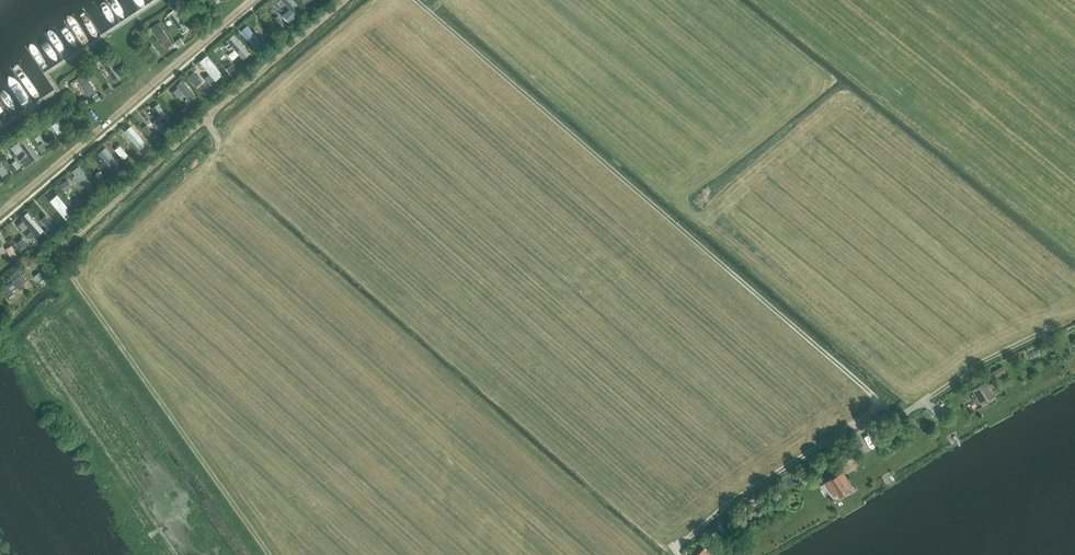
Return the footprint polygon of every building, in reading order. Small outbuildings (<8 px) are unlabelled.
[(290,9),(283,15),(290,22),(296,16),(296,17),(303,11),(294,0),(282,0),(290,9)] [(181,18),(175,11),(174,10),(168,15),(181,33),(188,28),(184,22),(188,19),(185,15),(181,18)] [(249,22),(242,28),(257,46),(264,40),(249,22)] [(278,35),(273,29),(267,35),(272,40),(278,35)] [(229,43),(227,46),(229,49),(232,46),(243,59),(250,53),(234,35),(227,41),(229,43)] [(174,42),(178,47),(184,43),(180,38),(174,42)] [(211,70),(206,75),(213,83),(226,71),(208,52),(201,59),(211,70)] [(105,59),(118,77),(124,73),(111,55),(105,59)] [(226,69),(230,74),(235,71),(231,65),(226,69)] [(192,81),(197,77),(193,73),(188,77),(192,81)] [(191,99),(198,93),(185,77),(177,83),(191,99)] [(158,104),(152,109),(159,118),(153,122),(159,129),(165,124),(171,119),(158,104)] [(53,123),(59,134),(67,130),(60,118),(53,123)] [(39,156),(25,136),(18,142),(27,155),(20,160),(25,166),(39,156)] [(45,147),(42,143),(37,147),(40,151),(45,147)] [(115,168),(122,162),(106,145),(99,151),(115,168)] [(1,174),(10,169),(0,152),(0,172),(1,174)] [(13,172),(19,167),(15,162),(8,166),(13,172)] [(74,167),(88,190),(96,185),(82,163),(74,167)] [(98,181),(103,178),(102,177),(98,172),(93,176),(98,181)] [(63,191),(65,190),(70,187),(66,182),(59,187),(63,191)] [(29,208),(20,216),(36,236),(45,228),(29,208)] [(51,232),(56,227),(51,222),(46,226),(51,232)] [(7,248),(10,254),(15,251),(12,245),(7,248)] [(36,260),(32,255),(28,259),(32,264),(36,260)] [(3,286),(7,292),(28,276),(24,271),(3,286)] [(42,278),(38,273),(33,277),(37,282),(42,278)] [(994,379),(1006,372),(1002,365),(990,372),(994,379)] [(980,403),(994,394),(989,385),(994,382),(990,376),(983,379),(984,381),(971,389),(975,394),(975,396),(975,397),(976,398),(978,399),(980,403)] [(839,458),(846,470),(855,465),(847,453),(839,458)] [(850,490),(849,488),(852,485),(843,471),(825,482),(834,496),(837,494),(839,497),(850,490)]
